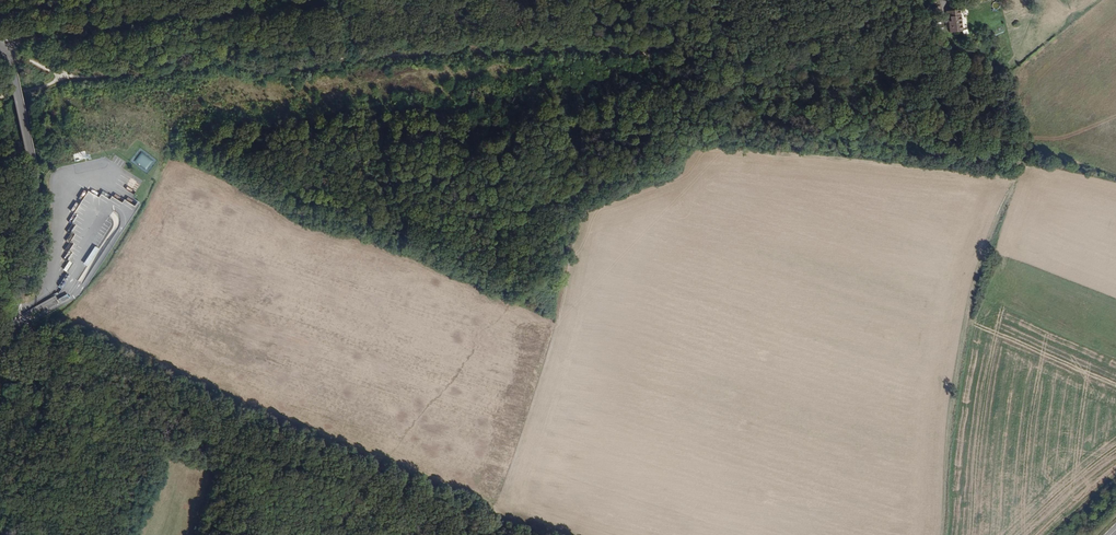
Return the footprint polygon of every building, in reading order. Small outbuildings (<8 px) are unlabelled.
[(993,9),(999,6),(996,1),(990,4),(993,9)] [(948,21),(948,32),(962,31),(960,9),(950,10),(951,20),(948,21)] [(133,162),(147,171),(153,161),(138,152),(133,162)] [(134,193),(139,183),(130,179),(125,188),(134,193)] [(86,192),(107,205),(109,200),(118,205),(119,202),(134,211),(138,204),(126,197),(124,200),(112,193),(109,199),(89,188),(86,192)] [(86,266),(97,248),(93,246),(82,263),(86,266)] [(67,272),(72,262),(68,260),(63,270),(67,272)]
